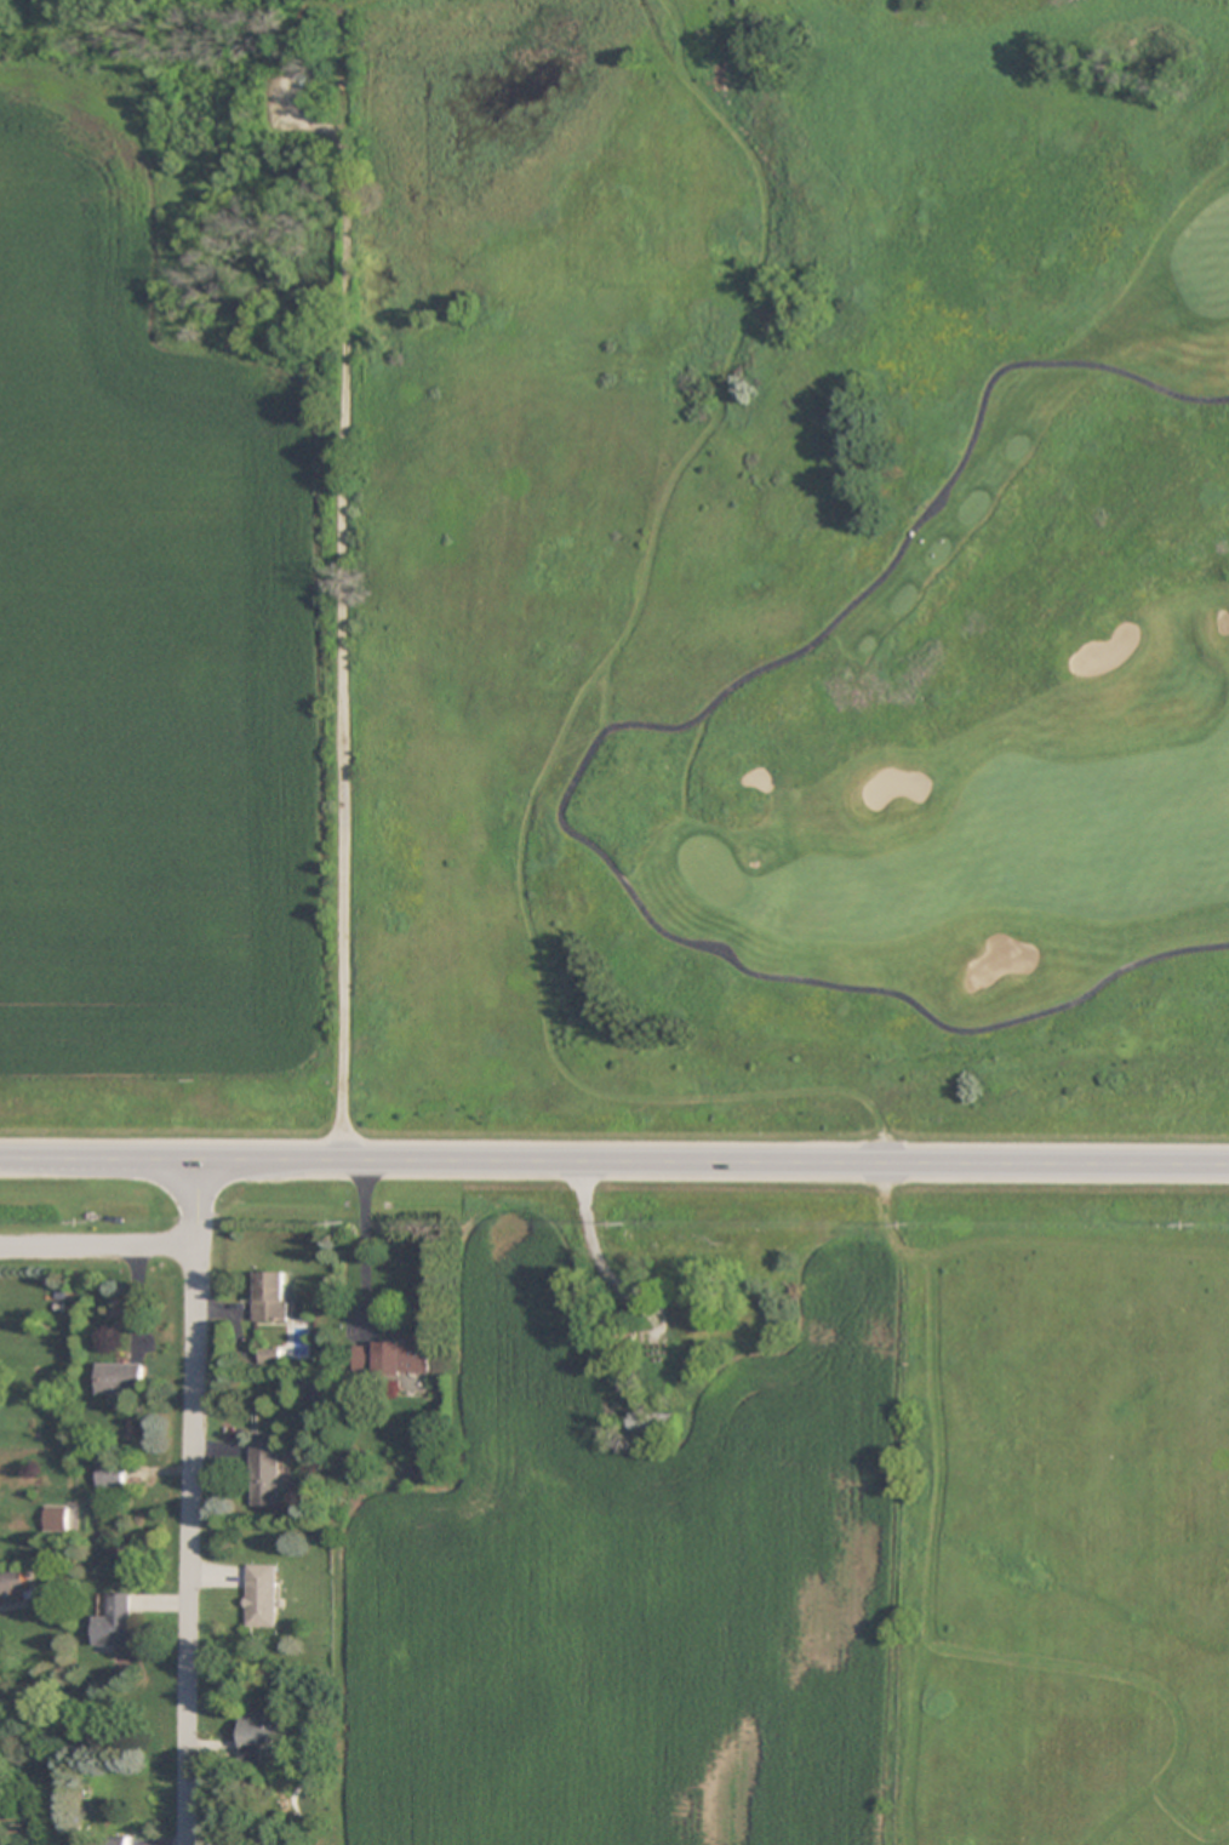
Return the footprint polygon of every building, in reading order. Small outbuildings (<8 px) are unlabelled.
[(254,1272),(254,1322),(287,1322),(287,1272),(254,1272)] [(430,1377),(432,1347),(352,1344),(351,1374),(430,1377)] [(99,1365),(99,1395),(145,1395),(145,1365),(99,1365)] [(676,1413),(634,1413),(634,1432),(676,1432),(676,1413)] [(251,1441),(251,1506),(279,1506),(279,1441),(251,1441)] [(99,1465),(99,1490),(125,1490),(125,1465),(99,1465)] [(47,1532),(70,1532),(70,1508),(47,1508),(47,1532)] [(249,1564),(249,1626),(279,1626),(279,1564),(249,1564)] [(23,1602),(22,1591),(31,1590),(28,1568),(0,1572),(0,1605),(23,1602)] [(136,1646),(136,1593),(110,1593),(110,1617),(96,1617),(96,1646),(136,1646)] [(242,1762),(262,1762),(262,1748),(281,1747),(280,1714),(242,1715),(242,1762)]
